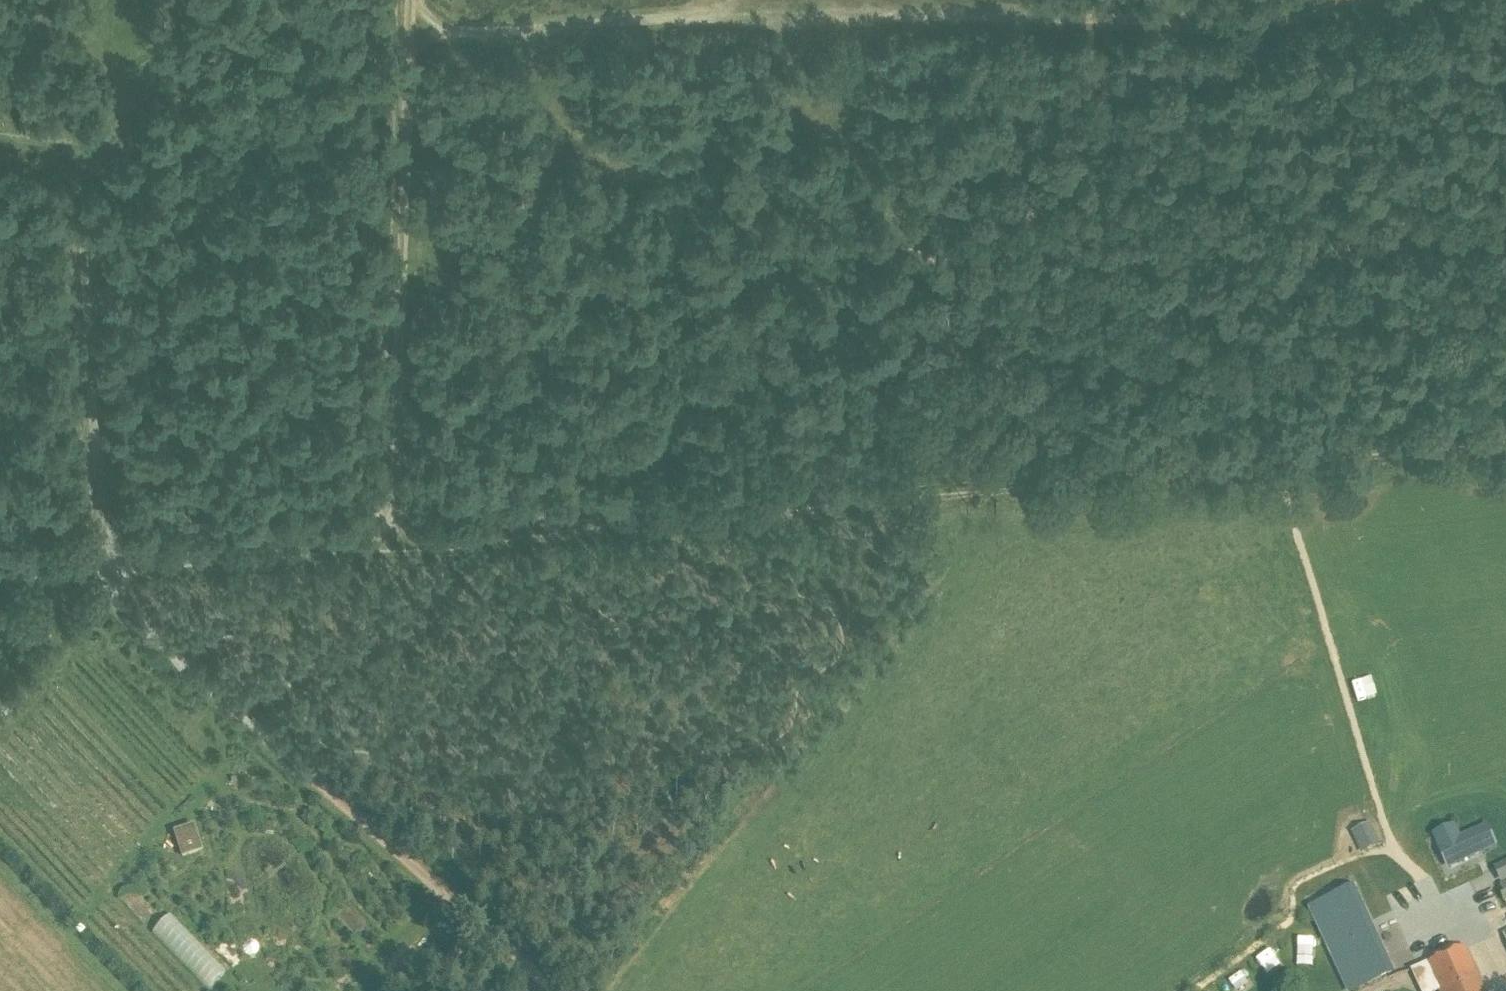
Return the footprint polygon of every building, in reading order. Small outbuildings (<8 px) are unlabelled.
[(1453,822),(1436,830),(1450,861),(1495,841),(1488,824),(1459,836),(1453,822)] [(201,851),(196,836),(177,842),(182,858),(201,851)] [(1352,990),(1353,990),(1393,973),(1356,888),(1313,908),(1352,990)] [(1302,953),(1320,942),(1311,927),(1293,937),(1302,953)] [(1441,990),(1485,990),(1465,946),(1429,963),(1441,990)] [(1258,986),(1252,971),(1232,979),(1237,990),(1246,990),(1258,986)]
